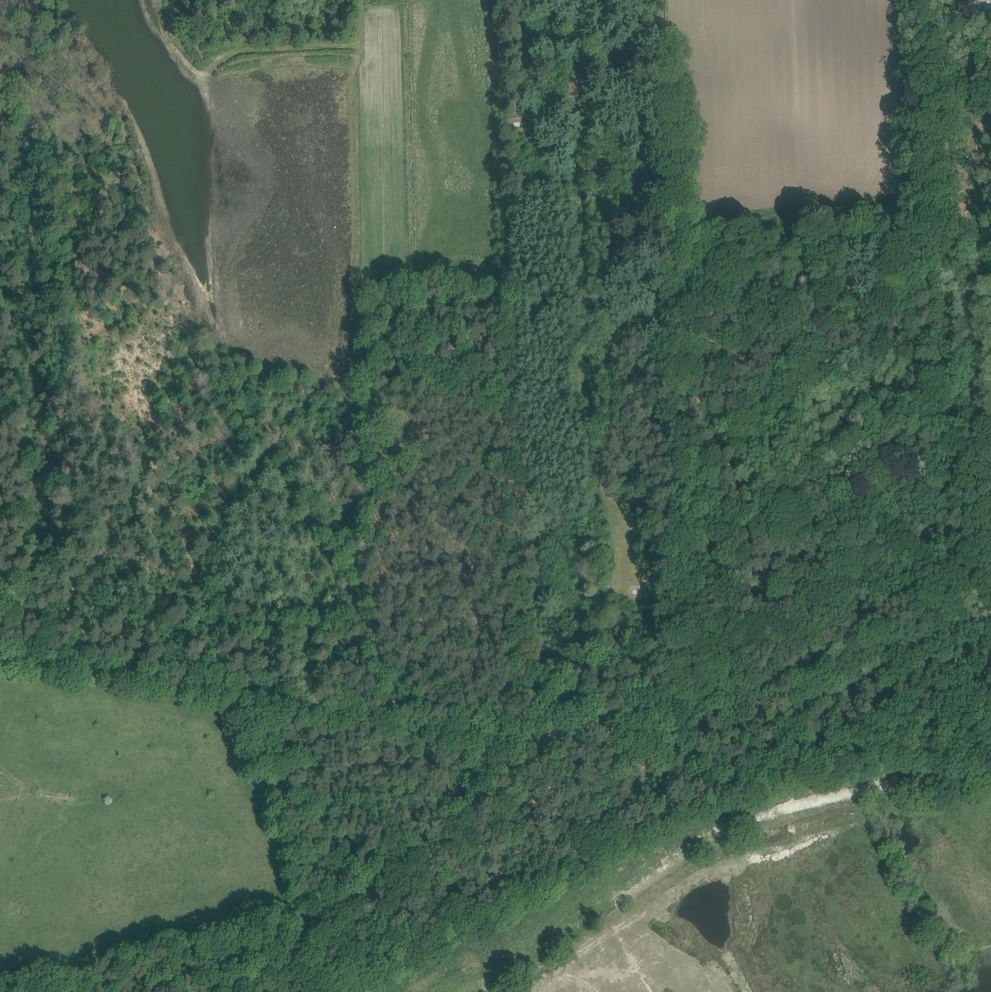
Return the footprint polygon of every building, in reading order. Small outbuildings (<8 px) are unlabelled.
[(972,13),(990,13),(990,0),(975,0),(974,6),(972,6),(972,13)] [(773,262),(774,270),(777,269),(777,272),(784,272),(783,262),(782,252),(772,252),(773,262)] [(967,456),(967,448),(959,448),(960,456),(967,456)] [(728,561),(728,569),(742,568),(741,556),(734,556),(734,561),(728,561)]
